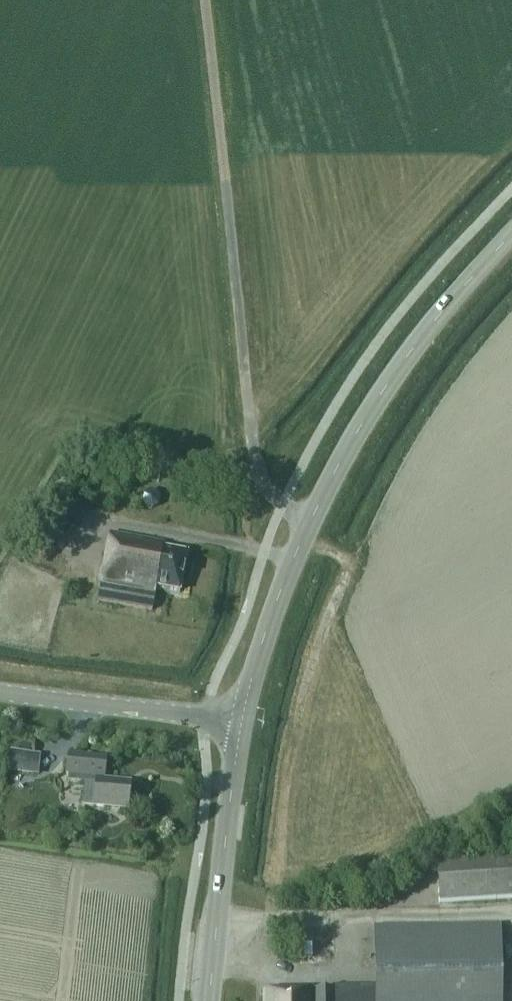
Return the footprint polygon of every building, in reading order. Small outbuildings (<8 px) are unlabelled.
[(158,505),(159,499),(156,494),(150,492),(144,496),(143,502),(146,507),(152,508),(158,505)] [(97,600),(151,611),(155,589),(179,593),(186,555),(163,550),(164,544),(110,534),(97,600)] [(6,773),(37,776),(39,755),(8,752),(6,773)] [(83,784),(81,805),(127,810),(129,783),(103,781),(106,760),(68,756),(66,776),(69,776),(68,782),(83,784)] [(435,862),(438,903),(511,898),(511,857),(435,862)] [(375,987),(333,988),(333,990),(312,990),(261,990),(262,1000),(501,1000),(500,925),(374,926),(375,987)]
